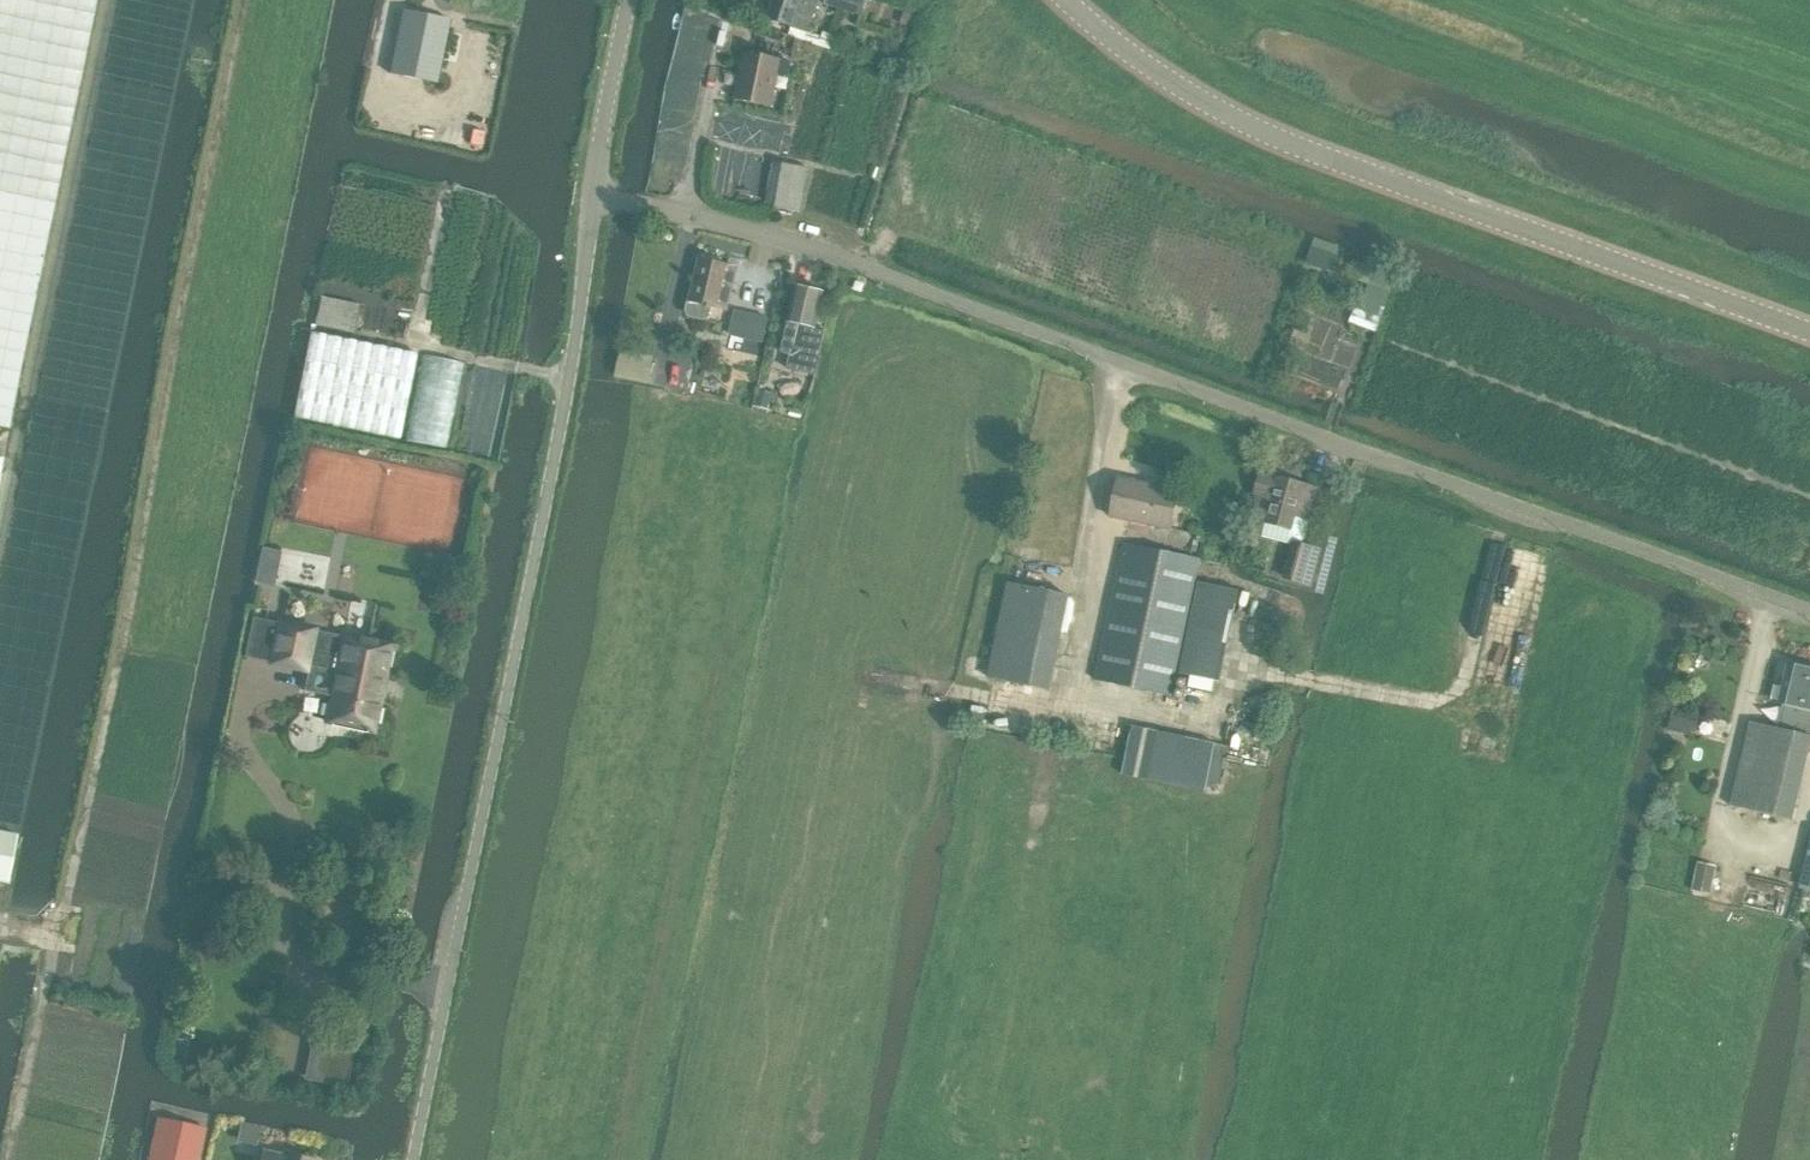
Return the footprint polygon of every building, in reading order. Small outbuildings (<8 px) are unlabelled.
[(805,31),(815,0),(774,0),(768,19),(805,31)] [(859,16),(865,0),(825,0),(824,3),(859,16)] [(403,10),(389,73),(436,83),(450,20),(403,10)] [(914,29),(918,16),(904,11),(899,24),(914,29)] [(771,106),(778,73),(788,75),(791,62),(745,52),(735,98),(771,106)] [(766,203),(799,209),(807,165),(774,159),(766,203)] [(699,259),(687,314),(689,317),(705,321),(710,318),(712,308),(727,311),(737,268),(699,259)] [(861,292),(863,285),(856,283),(854,289),(861,292)] [(797,286),(781,353),(790,355),(786,370),(815,376),(819,354),(825,330),(815,327),(823,292),(797,286)] [(315,323),(354,331),(360,303),(321,295),(315,323)] [(735,311),(729,335),(762,343),(768,318),(735,311)] [(293,415),(399,436),(416,351),(311,330),(293,415)] [(649,384),(654,357),(618,350),(613,377),(649,384)] [(758,390),(754,406),(773,411),(775,408),(777,403),(776,400),(774,399),(775,394),(758,390)] [(1292,545),(1283,577),(1311,585),(1320,550),(1302,545),(1317,488),(1277,478),(1277,479),(1259,474),(1254,494),(1258,496),(1248,533),(1292,545)] [(1170,529),(1178,492),(1119,479),(1111,517),(1170,529)] [(1171,696),(1200,560),(1124,544),(1096,680),(1171,696)] [(1049,690),(1069,593),(1009,581),(989,677),(1049,690)] [(1198,581),(1179,675),(1218,683),(1238,590),(1198,581)] [(270,662),(269,663),(308,671),(304,690),(331,695),(326,720),(372,730),(390,643),(344,633),(343,635),(312,628),(313,627),(279,620),(278,622),(270,662)] [(1802,710),(1800,709),(1809,670),(1788,665),(1778,704),(1784,706),(1779,729),(1751,722),(1731,806),(1791,821),(1809,744),(1809,736),(1797,733),(1802,710)] [(1809,670),(1800,709),(1802,710),(1797,733),(1809,736),(1809,670)] [(1694,731),(1698,714),(1673,708),(1668,731),(1687,735),(1689,729),(1694,731)] [(1132,727),(1122,776),(1204,792),(1214,743),(1132,727)] [(7,881),(17,834),(0,831),(0,880),(7,881)] [(1800,887),(1809,889),(1809,847),(1800,887)] [(1710,894),(1715,866),(1697,862),(1692,890),(1710,894)] [(173,1036),(170,1060),(184,1062),(187,1038),(173,1036)] [(325,1044),(318,1081),(347,1087),(355,1050),(325,1044)] [(206,1128),(160,1118),(150,1159),(199,1159),(206,1128)] [(316,1159),(283,1152),(283,1155),(264,1150),(262,1159),(316,1159)]
